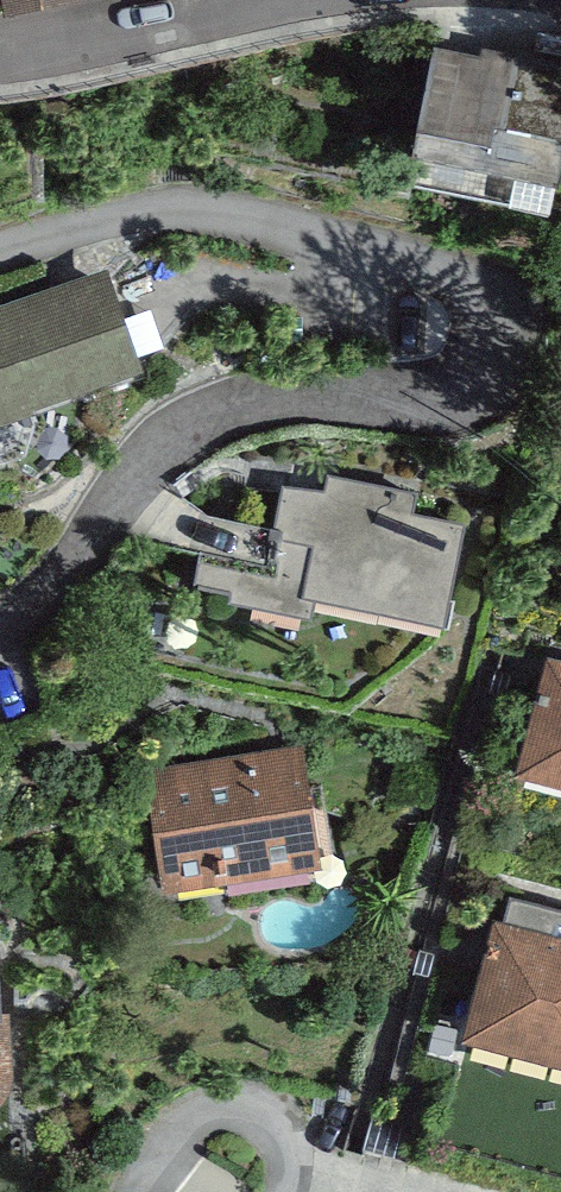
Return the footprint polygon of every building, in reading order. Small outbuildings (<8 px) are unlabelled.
[(437,35),(405,190),(548,219),(560,158),(560,60),(437,35)] [(0,304),(0,413),(141,359),(104,264),(0,304)] [(325,485),(283,478),(272,533),(311,540),(303,586),(445,613),(463,517),(413,507),(417,487),(328,470),(325,485)] [(543,652),(512,767),(560,780),(560,657),(543,652)] [(310,741),(146,764),(162,878),(326,856),(310,741)] [(498,907),(458,1037),(560,1068),(560,926),(498,907)]
